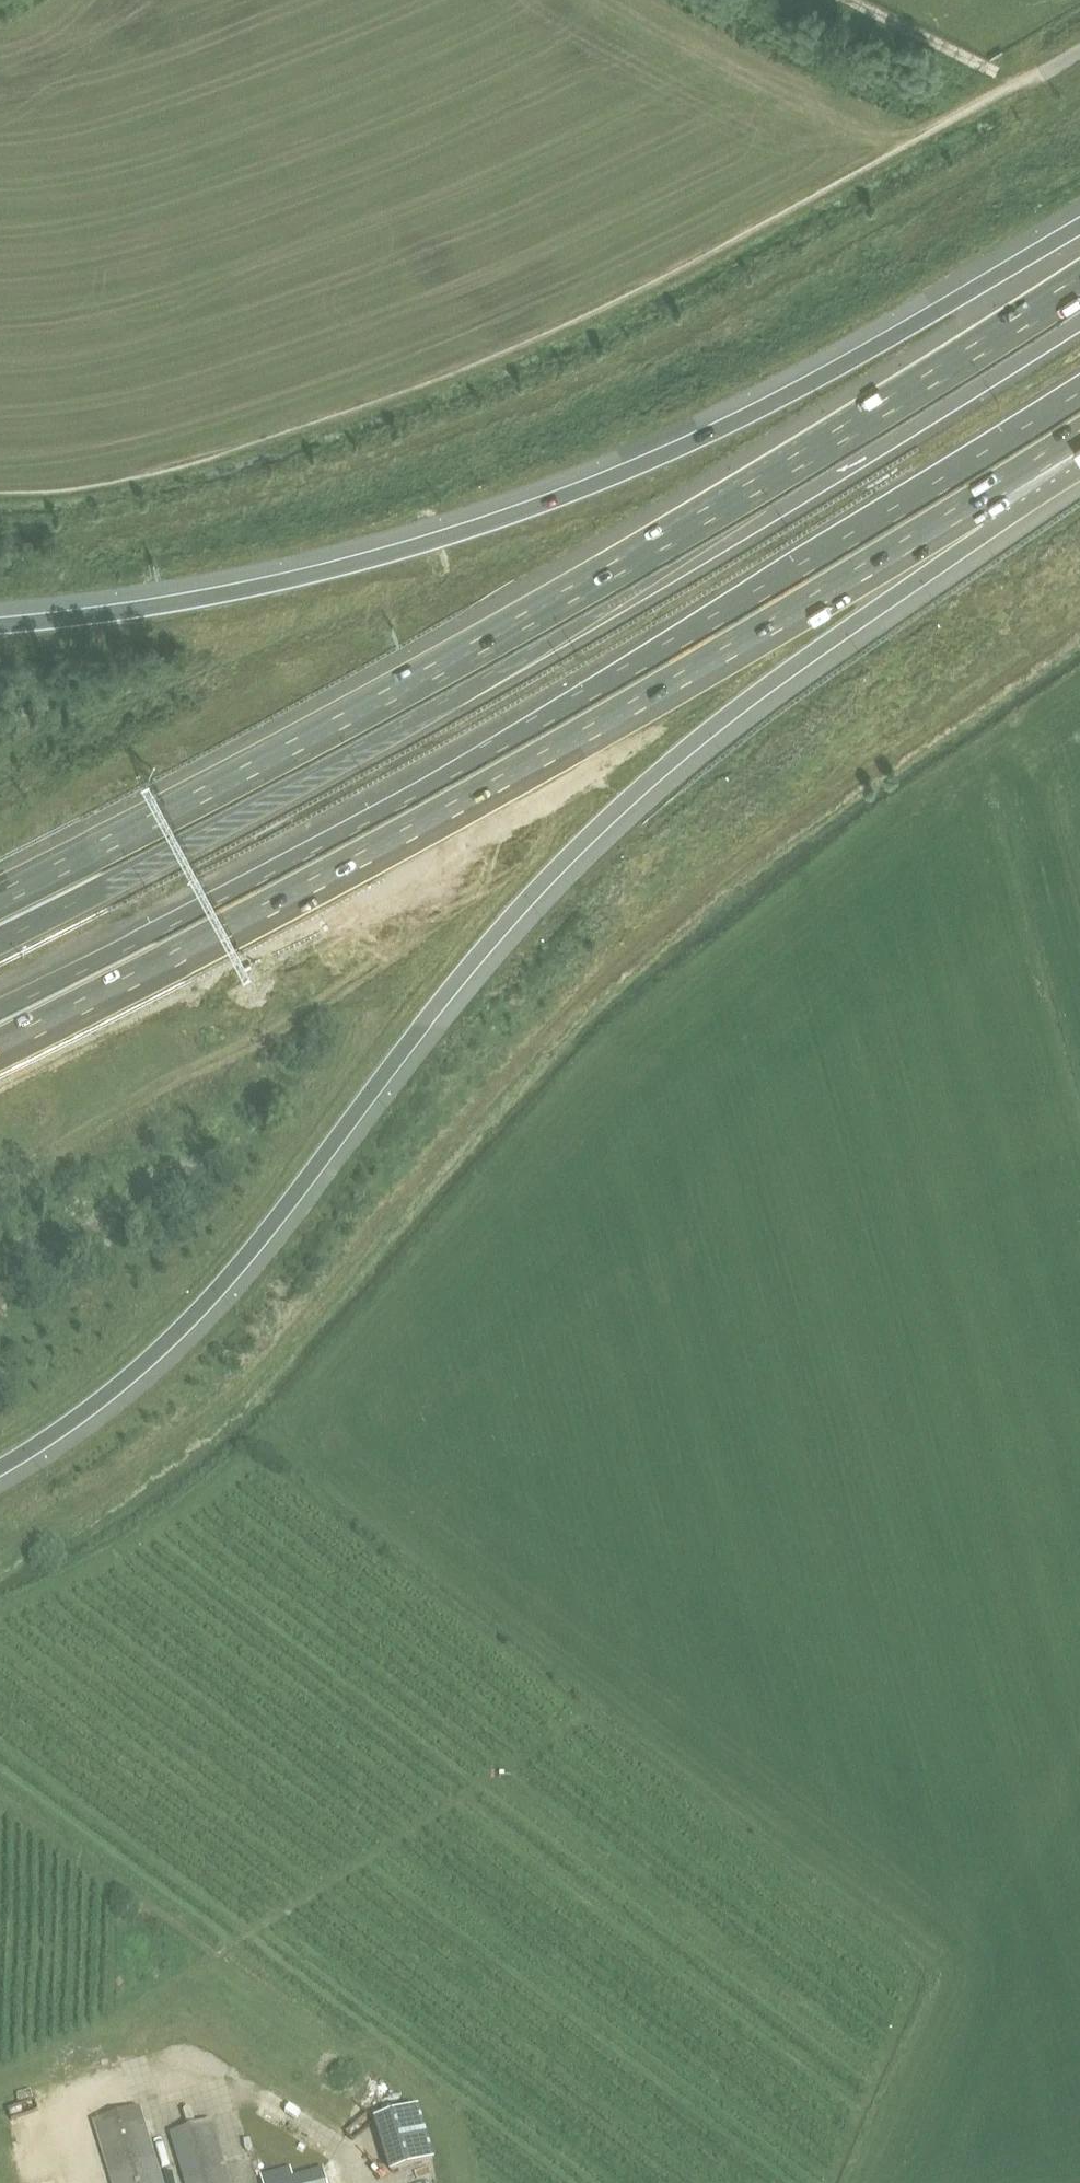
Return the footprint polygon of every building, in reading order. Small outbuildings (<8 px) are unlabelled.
[(388,2168),(390,2172),(406,2168),(434,2160),(418,2106),(374,2119),(388,2168)] [(159,2168),(140,2107),(92,2121),(106,2168),(111,2182),(164,2182),(159,2168)] [(170,2133),(180,2168),(184,2182),(230,2182),(226,2168),(211,2121),(170,2133)] [(293,2176),(291,2168),(290,2167),(288,2168),(260,2176),(262,2182),(326,2182),(322,2168),(293,2176)]
